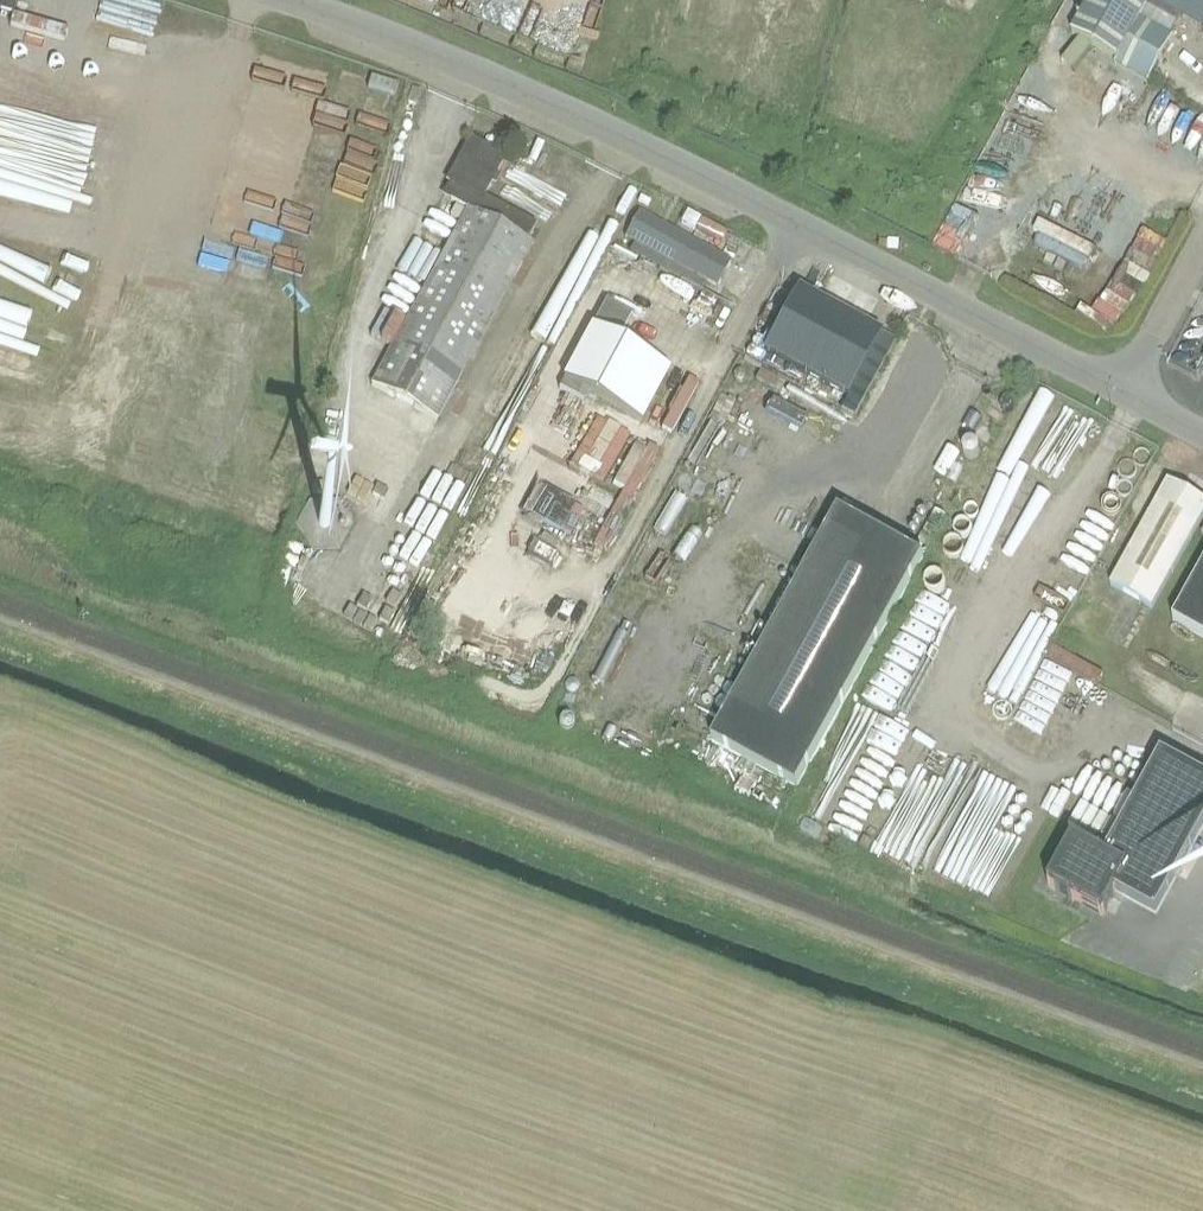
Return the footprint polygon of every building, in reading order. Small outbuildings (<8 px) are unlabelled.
[(1114,60),(1112,64),(1145,83),(1171,38),(1138,19),(1148,0),(1088,0),(1069,35),(1114,60)] [(1202,27),(1202,0),(1155,0),(1202,27)] [(536,224),(483,195),(490,183),(495,186),(500,176),(495,174),(504,157),(487,148),(470,139),(447,181),(449,182),(443,194),(451,199),(457,202),(468,208),(400,332),(394,341),(370,384),(434,419),(532,243),(527,241),(536,224)] [(1044,218),(1034,242),(1090,265),(1098,246),(1094,244),(1111,205),(1078,190),(1068,214),(1079,219),(1074,231),(1044,218)] [(965,254),(980,211),(956,202),(941,245),(965,254)] [(730,261),(680,234),(638,212),(625,238),(634,243),(629,252),(702,292),(707,282),(717,287),(730,261)] [(725,240),(730,229),(704,215),(698,226),(725,240)] [(1124,272),(1091,317),(1113,332),(1145,288),(1124,272)] [(797,288),(763,351),(847,397),(881,333),(797,288)] [(563,380),(558,388),(586,403),(590,395),(640,421),(669,368),(620,342),(634,317),(605,301),(591,327),(563,380)] [(525,373),(515,392),(502,385),(495,400),(518,412),(536,379),(525,373)] [(1038,410),(1058,419),(1063,407),(1044,398),(1038,410)] [(576,465),(608,480),(632,430),(600,415),(576,465)] [(481,452),(491,438),(469,423),(460,438),(481,452)] [(1009,506),(1045,441),(1023,429),(987,493),(1009,506)] [(1202,516),(1202,501),(1168,482),(1110,585),(1152,608),(1202,516)] [(914,545),(938,502),(924,494),(900,537),(914,545)] [(839,511),(711,742),(797,788),(923,558),(839,511)] [(1202,636),(1202,564),(1172,619),(1202,636)] [(1102,915),(1115,891),(1156,913),(1202,826),(1202,776),(1161,753),(1105,856),(1073,838),(1047,885),(1102,915)]
